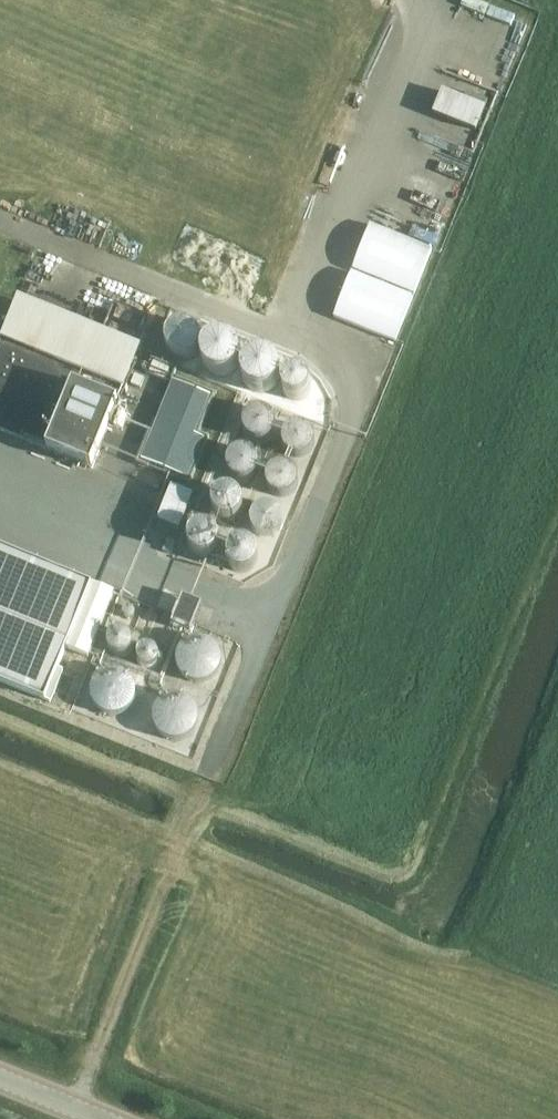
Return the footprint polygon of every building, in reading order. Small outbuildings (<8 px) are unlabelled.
[(478,0),(464,0),(461,5),(486,15),(490,5),(478,0)] [(495,129),(503,103),(457,90),(449,115),(495,129)] [(432,249),(371,225),(353,270),(414,294),(432,249)] [(413,297),(352,272),(334,317),(394,342),(413,297)] [(187,324),(185,324),(182,324),(180,324),(178,325),(175,326),(174,328),(172,329),(170,331),(169,334),(168,336),(168,338),(167,341),(168,343),(168,345),(169,348),(170,350),(172,352),(173,354),(175,355),(177,356),(180,357),(182,358),(184,358),(187,358),(189,357),(192,357),(194,355),(196,354),(197,352),(199,350),(200,348),(201,346),(202,343),(202,341),(202,339),(201,336),(200,334),(199,332),(198,330),(196,328),(194,327),(192,325),(190,324),(187,324)] [(93,468),(125,387),(3,338),(0,346),(0,430),(93,468)] [(215,344),(213,345),(211,347),(210,348),(209,350),(208,352),(207,354),(207,357),(207,360),(208,362),(209,364),(210,366),(211,367),(212,368),(214,369),(216,370),(219,371),(221,371),(223,371),(225,371),(227,370),(229,369),(230,368),(231,367),(233,365),(234,364),(235,361),(235,359),(236,357),(235,355),(235,353),(235,352),(234,350),(233,348),(232,347),(230,346),(228,345),(226,343),(223,343),(222,343),(219,343),(216,343),(215,344)] [(258,358),(256,358),(254,358),(251,359),(250,360),(248,362),(247,363),(246,364),(245,366),(245,368),(244,370),(244,372),(244,374),(245,376),(245,377),(246,378),(246,380),(248,381),(249,382),(251,384),(253,385),(254,386),(256,386),(258,386),(260,386),(261,386),(264,385),(265,385),(267,383),(268,382),(270,381),(271,379),(272,377),(272,375),(273,373),(273,371),(272,369),(272,366),(271,365),(270,363),(267,361),(266,360),(263,358),(260,358),(258,358)] [(298,373),(296,373),(294,374),(292,374),(289,375),(287,377),(286,378),(284,380),(283,383),(282,386),(282,389),(283,392),(283,394),(285,396),(286,397),(288,399),(289,400),(290,400),(293,401),(296,401),(298,401),(300,401),(302,400),(304,399),(306,397),(307,396),(308,394),(309,393),(310,391),(310,388),(310,386),(310,384),(309,382),(308,381),(307,379),(306,377),(304,376),(302,375),(300,374),(298,373)] [(211,394),(174,379),(142,457),(188,476),(204,436),(195,432),(211,394)] [(251,412),(248,414),(247,416),(246,417),(245,419),(244,421),(244,423),(244,425),(244,428),(244,431),(245,433),(246,435),(248,437),(250,439),(252,440),(254,441),(257,442),(260,442),(263,442),(266,441),(269,440),(272,438),(274,435),(275,432),(276,429),(276,426),(276,422),(275,419),(273,416),(271,414),(269,412),(267,411),(264,410),(262,410),(260,410),(257,410),(254,411),(251,412)] [(300,426),(299,426),(297,426),(294,427),(292,428),(290,429),(288,431),(286,432),(285,435),(284,438),(283,440),(283,443),(284,445),(284,447),(285,450),(286,452),(288,453),(290,455),(292,456),(294,457),(297,458),(300,458),(303,458),(305,457),(308,455),(310,454),(312,452),(313,450),(314,447),(315,445),(315,442),(315,439),(314,437),(313,434),(311,431),(309,429),(307,428),(304,427),(303,426),(300,426)] [(235,452),(233,454),(230,457),(229,460),(228,463),(228,466),(228,470),(230,473),(232,476),(234,479),(237,480),(240,481),(243,482),(246,481),(249,481),(251,480),(254,478),(256,476),(258,474),(259,472),(260,469),(260,465),(260,463),(259,460),(258,458),(257,455),(255,454),(253,452),(251,451),(248,450),(245,449),(242,449),(240,450),(237,451),(235,452)] [(291,467),(289,467),(286,466),(283,466),(281,466),(278,466),(276,468),(273,469),(272,471),(270,473),(269,475),(268,479),(267,482),(268,485),(269,488),(270,491),(272,493),(275,495),(277,496),(280,497),(283,498),(286,497),(289,497),(292,495),(294,493),(297,490),(298,488),(299,485),(299,482),(299,478),(298,476),(296,473),(295,471),(293,469),(291,467)] [(227,489),(226,489),(222,490),(219,492),(216,494),(214,497),(213,500),(212,502),(212,505),(212,508),(213,511),(215,514),(217,516),(218,518),(221,519),(224,520),(226,521),(229,521),(231,521),(234,520),(236,519),(238,517),(240,515),(241,513),(243,511),(243,509),(244,505),(243,501),(242,498),(241,496),(239,493),(236,491),(233,490),(231,489),(228,489),(227,489)] [(254,511),(253,513),(252,516),(251,520),(251,523),(252,526),(254,530),(256,532),(259,535),(262,536),(265,537),(267,537),(270,537),(272,536),(275,535),(277,534),(279,532),(281,530),(283,527),(283,523),(284,521),(283,518),(283,515),(282,513),(280,511),(279,509),(277,508),(275,506),(273,506),(270,505),(268,505),(265,505),(263,505),(261,506),(259,507),(257,508),(256,509),(254,511)] [(197,527),(195,528),(193,529),(191,531),(190,532),(189,533),(188,535),(187,537),(187,539),(187,542),(187,544),(187,546),(188,548),(189,549),(189,550),(190,551),(191,553),(193,554),(194,555),(196,556),(197,556),(199,557),(202,557),(204,557),(206,557),(208,557),(209,556),(211,555),(213,554),(214,552),(216,551),(217,549),(217,547),(218,545),(219,544),(219,542),(218,539),(218,537),(217,535),(216,533),(215,531),(213,530),(212,528),(210,527),(207,526),(205,526),(203,526),(201,526),(199,526),(197,527)] [(238,542),(236,543),(234,544),(233,545),(231,546),(230,548),(229,550),(228,552),(227,555),(227,558),(228,561),(229,563),(230,566),(231,567),(232,568),(234,570),(236,571),(238,572),(240,573),(243,573),(246,573),(248,572),(251,571),(254,569),(255,567),(257,565),(258,563),(259,560),(259,557),(259,554),(258,551),(257,549),(255,546),(253,544),(250,543),(248,542),(246,541),(244,541),(241,541),(238,542)] [(0,546),(0,680),(52,701),(64,670),(58,668),(92,584),(0,546)] [(173,625),(190,632),(202,604),(184,597),(173,625)] [(132,606),(130,605),(128,605),(127,606),(126,607),(125,607),(124,608),(124,609),(124,610),(124,611),(124,613),(124,615),(125,615),(126,617),(128,617),(129,618),(131,617),(133,617),(134,616),(135,615),(136,613),(136,611),(136,610),(135,608),(135,607),(134,607),(133,606),(132,606)] [(150,612),(149,612),(148,612),(146,612),(145,613),(144,614),(144,615),(143,616),(143,618),(144,619),(145,620),(146,622),(147,622),(148,622),(150,622),(151,622),(152,621),(153,620),(154,619),(154,618),(154,616),(154,615),(153,614),(152,613),(151,612),(150,612)] [(126,635),(124,635),(121,636),(118,637),(117,638),(116,638),(114,641),(113,643),(113,645),(113,646),(113,647),(113,649),(114,651),(116,654),(118,655),(121,656),(124,657),(126,657),(127,656),(128,656),(129,655),(131,654),(133,652),(133,651),(134,650),(134,649),(134,648),(134,646),(134,644),(134,643),(134,642),(133,641),(132,639),(131,638),(129,637),(127,636),(126,636),(126,635)] [(178,665),(178,668),(180,671),(182,674),(183,675),(185,678),(188,680),(190,681),(192,682),(195,682),(198,683),(200,683),(204,682),(207,681),(210,680),(212,679),(215,677),(217,674),(219,672),(219,670),(220,669),(221,667),(221,665),(222,663),(222,659),(221,656),(221,655),(220,651),(219,650),(218,648),(216,645),(215,644),(212,642),(211,641),(207,639),(206,639),(203,638),(201,638),(198,638),(194,639),(192,639),(190,640),(186,642),(184,644),(183,645),(182,647),(180,649),(179,651),(178,655),(177,657),(177,659),(177,661),(177,663),(178,665)] [(151,645),(149,645),(147,645),(146,645),(144,646),(143,647),(141,649),(140,650),(139,651),(138,653),(138,654),(138,655),(138,657),(138,659),(139,660),(139,661),(140,662),(141,663),(142,665),(144,666),(147,667),(150,667),(151,667),(153,666),(156,665),(158,663),(158,662),(159,661),(160,659),(160,658),(160,656),(160,655),(160,654),(160,652),(159,651),(158,650),(158,649),(156,647),(154,646),(151,645)] [(93,698),(93,701),(94,703),(95,704),(96,706),(97,707),(98,708),(100,710),(102,712),(104,713),(107,714),(109,714),(112,715),(115,715),(119,715),(121,714),(123,713),(126,712),(129,710),(130,708),(132,706),(134,704),(134,703),(135,701),(136,699),(136,698),(137,696),(137,692),(137,691),(136,687),(135,685),(135,684),(134,681),(133,680),(130,677),(129,676),(128,675),(125,673),(123,672),(120,671),(118,671),(116,670),(113,670),(109,671),(106,672),(103,674),(101,675),(98,677),(97,678),(96,680),(95,682),(94,684),(93,687),(92,689),(92,690),(92,692),(92,696),(93,698)] [(155,723),(156,725),(157,728),(159,731),(161,734),(164,736),(166,737),(169,739),(171,739),(173,740),(175,740),(178,740),(182,739),(185,738),(188,737),(190,736),(192,733),(194,731),(195,730),(197,727),(197,726),(198,724),(198,722),(199,720),(199,718),(199,714),(198,712),(198,710),(197,708),(195,705),(194,704),(193,703),(191,700),(189,699),(188,698),(185,697),(183,696),(180,695),(177,695),(173,695),(172,696),(167,697),(165,699),(162,701),(160,703),(159,704),(158,705),(157,708),(155,711),(155,714),(155,715),(154,719),(155,721),(155,723)]
